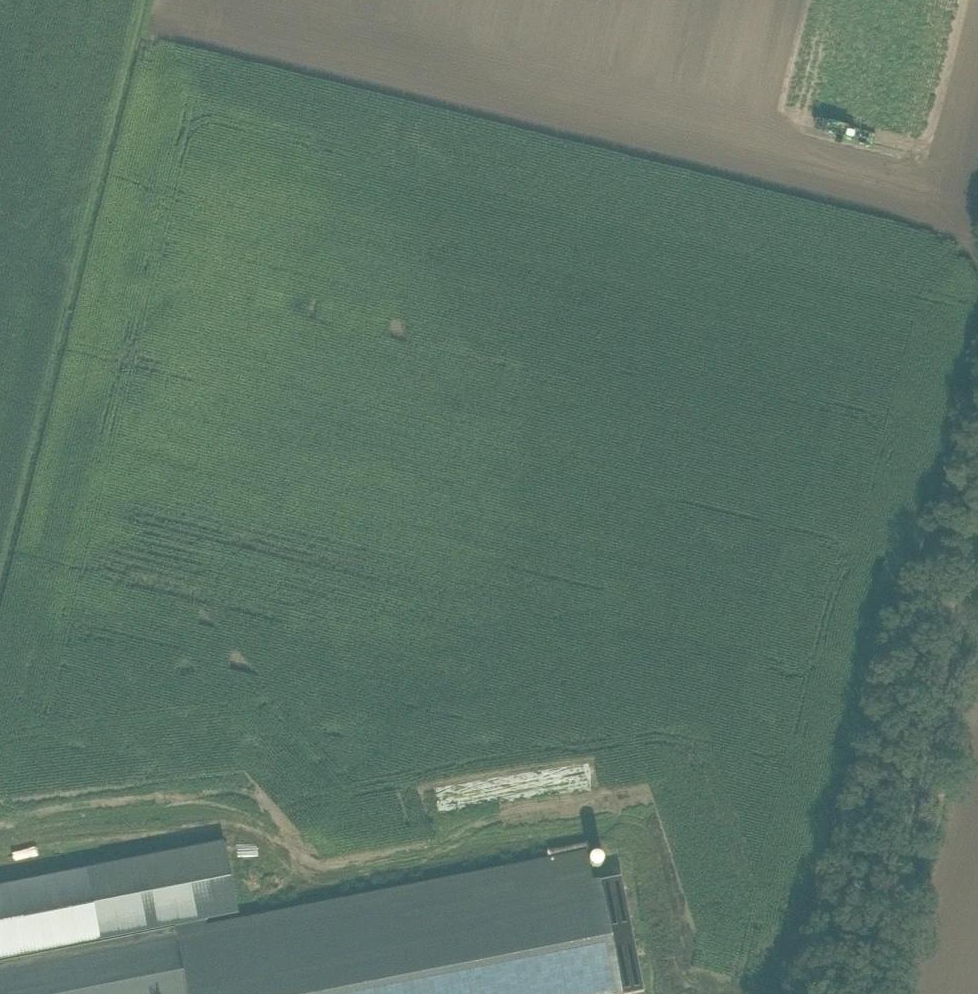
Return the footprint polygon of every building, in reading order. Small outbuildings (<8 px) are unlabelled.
[(237,914),(223,842),(0,886),(0,961),(237,914)] [(643,992),(621,877),(592,883),(586,853),(235,922),(205,928),(204,922),(0,962),(0,993),(632,993),(643,992)]
